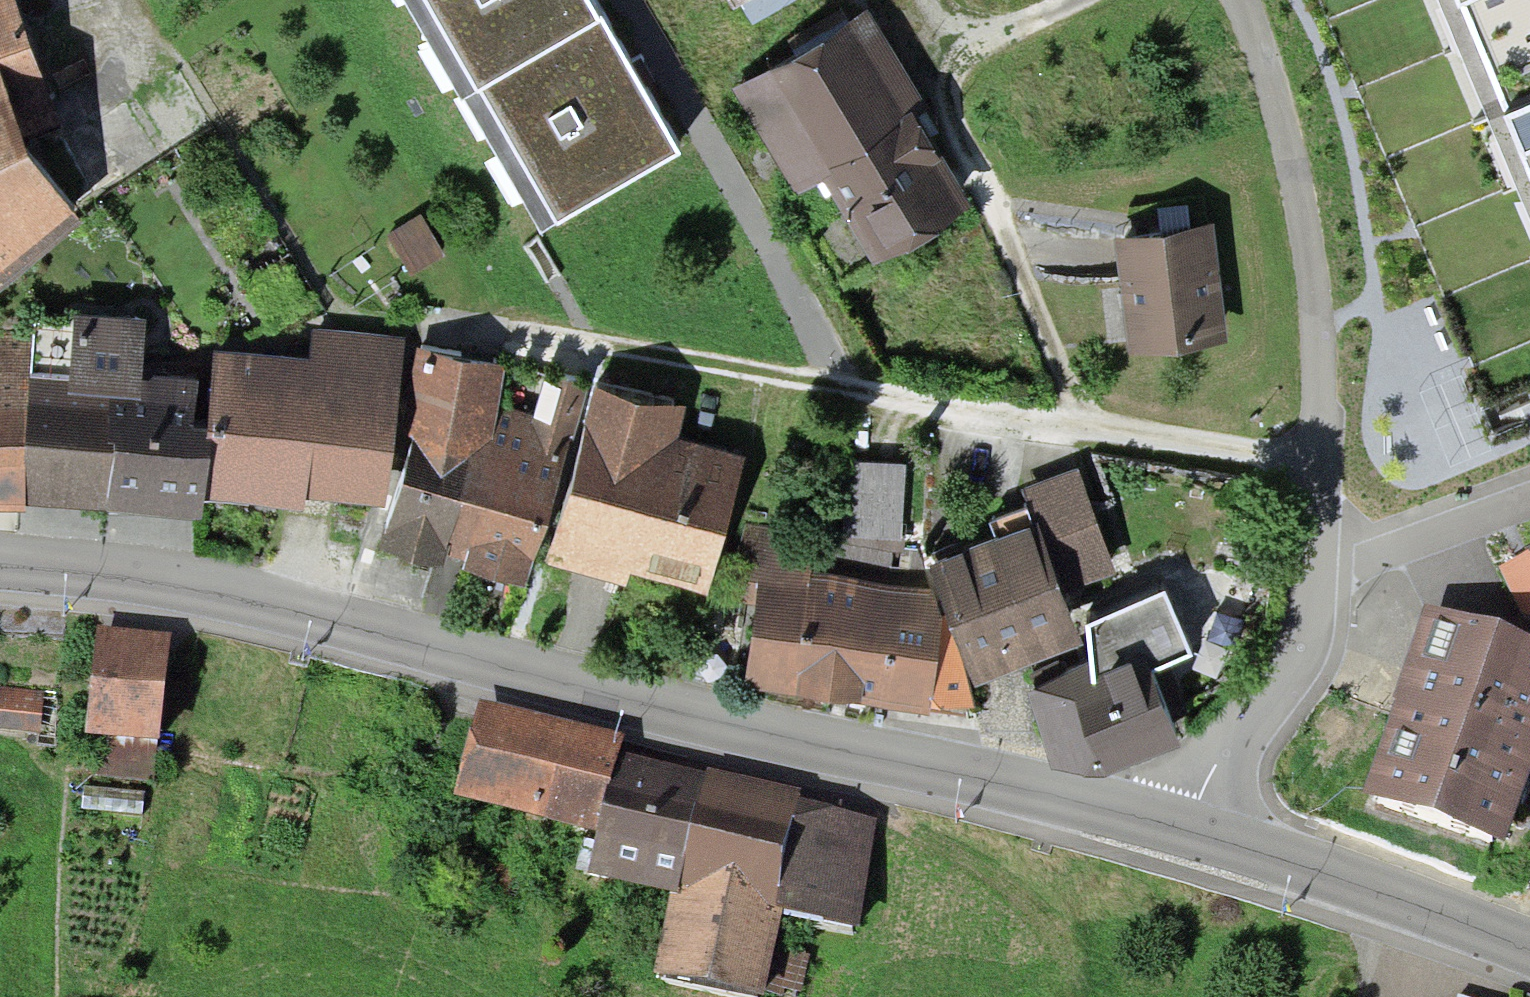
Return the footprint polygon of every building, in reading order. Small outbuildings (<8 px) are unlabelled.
[(34,57),(15,0),(0,0),(0,68),(34,57)] [(461,83),(596,8),(604,3),(602,0),(415,0),(461,83)] [(1529,131),(1529,0),(1475,0),(1529,131)] [(867,4),(733,84),(788,176),(818,158),(911,103),(923,97),(867,4)] [(672,144),(596,8),(461,83),(537,219),(672,144)] [(78,203),(0,75),(0,273),(78,203)] [(968,190),(911,103),(818,158),(872,247),(968,190)] [(418,217),(390,233),(409,267),(438,252),(418,217)] [(1118,227),(1131,343),(1223,333),(1211,217),(1118,227)] [(71,374),(115,377),(108,491),(200,497),(201,479),(208,359),(142,355),(144,311),(75,307),(71,374)] [(208,359),(201,479),(384,490),(400,327),(311,320),(310,341),(210,335),(208,359)] [(26,496),(28,373),(29,336),(0,335),(0,495),(26,496)] [(430,336),(380,531),(528,569),(578,376),(551,369),(540,411),(493,399),(505,355),(430,336)] [(621,560),(702,582),(740,446),(671,427),(680,395),(595,372),(545,554),(617,574),(621,560)] [(28,373),(26,496),(108,498),(108,491),(115,377),(71,374),(28,373)] [(1028,493),(1063,580),(1118,562),(1075,461),(1022,482),(1028,493)] [(845,463),(843,536),(899,538),(901,465),(845,463)] [(993,524),(930,549),(974,663),(1079,622),(1063,580),(1028,493),(987,509),(993,524)] [(758,612),(746,689),(927,714),(929,703),(971,708),(949,623),(941,622),(932,590),(814,573),(817,551),(746,540),(735,609),(758,612)] [(1498,580),(1529,645),(1529,564),(1498,580)] [(1105,751),(1181,724),(1153,651),(1191,635),(1166,571),(1087,603),(1090,647),(1026,674),(1052,749),(1105,751)] [(1365,798),(1508,844),(1529,778),(1529,651),(1423,617),(1365,798)] [(97,630),(82,774),(153,781),(168,637),(97,630)] [(0,690),(0,732),(39,735),(43,694),(0,690)] [(481,702),(454,800),(598,839),(616,756),(623,740),(481,702)] [(616,756),(598,839),(589,880),(679,900),(661,979),(744,996),(760,996),(778,914),(802,807),(805,793),(710,772),(709,777),(616,756)] [(802,807),(778,914),(857,930),(879,823),(802,807)]
